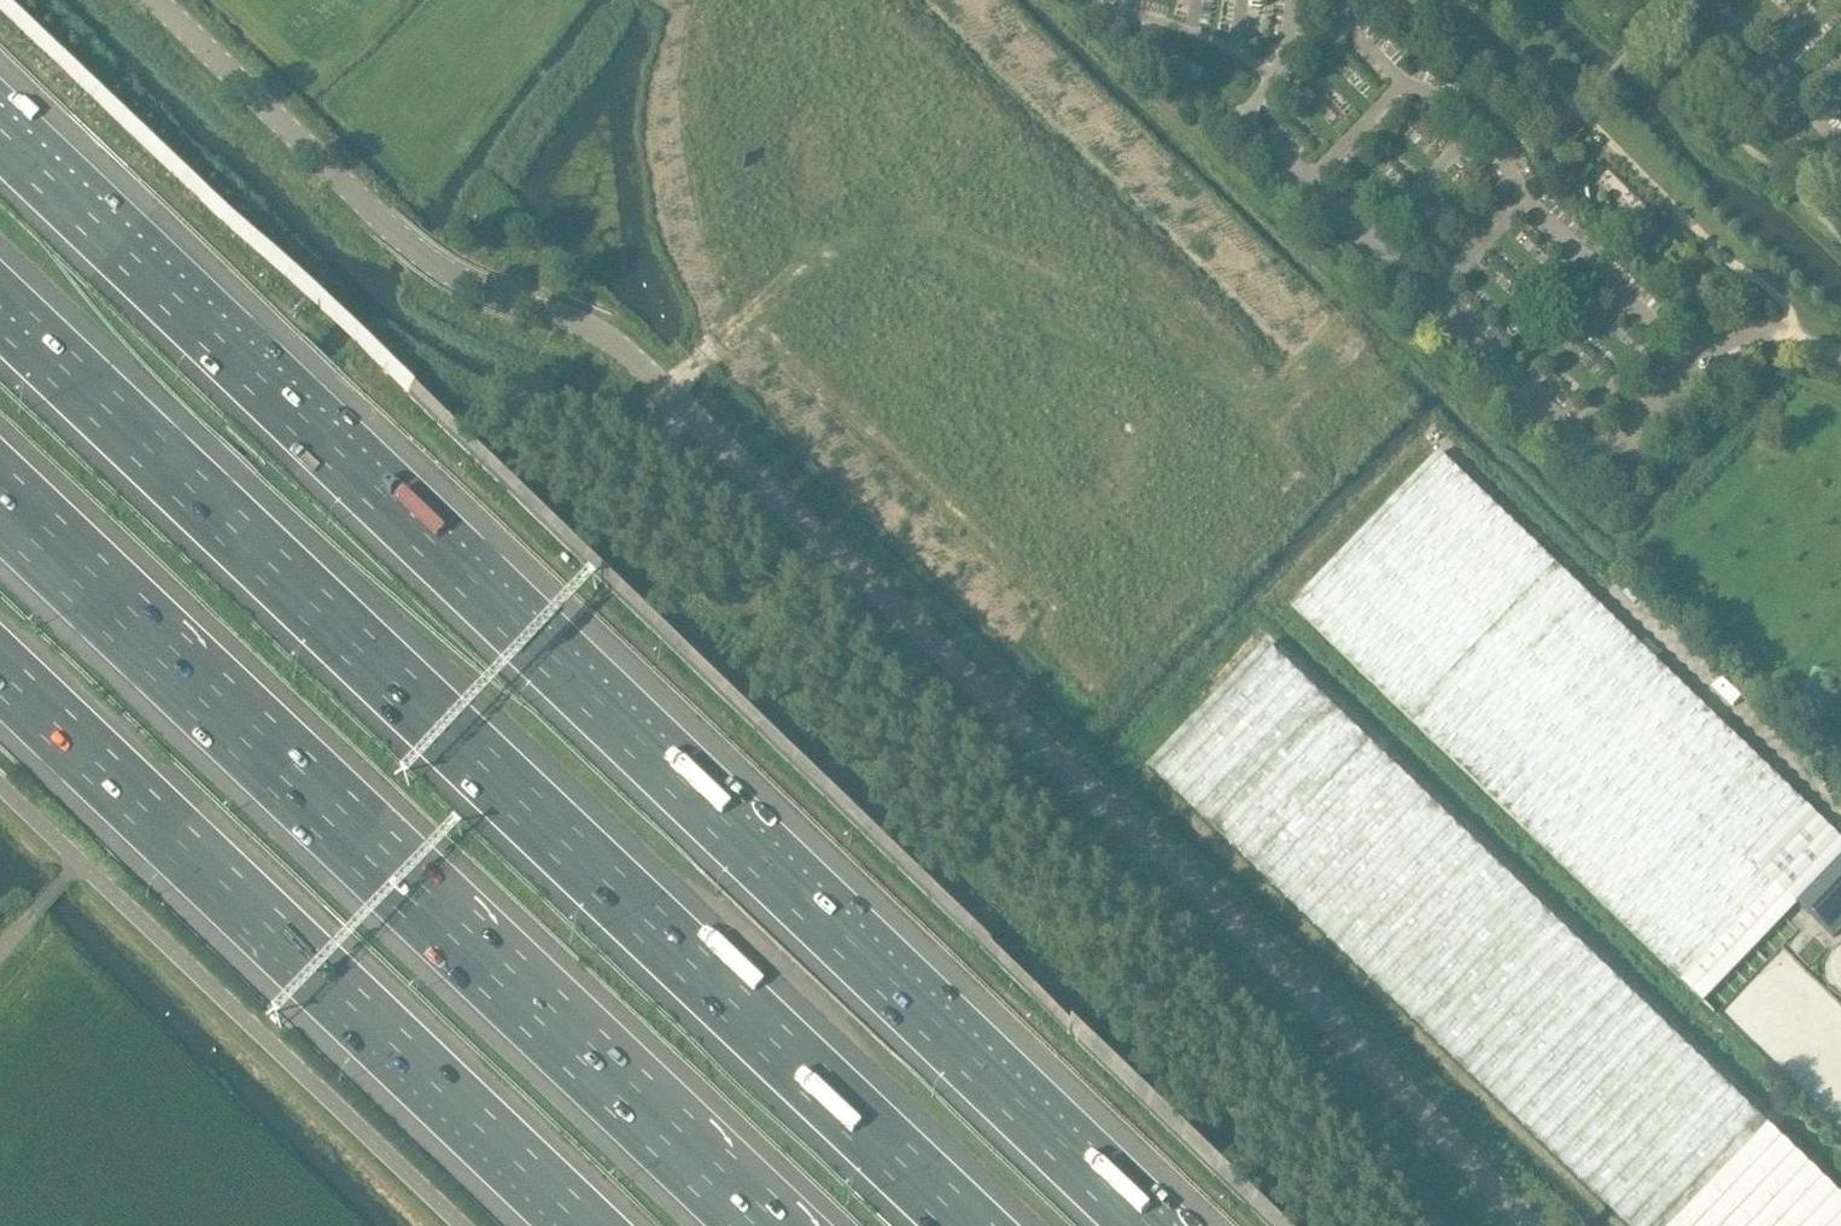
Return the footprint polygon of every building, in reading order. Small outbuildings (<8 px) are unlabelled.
[(1306,325),(1158,479),(1704,1004),(1799,905),(1798,904),(1840,859),(1840,842),(1306,325)] [(1266,646),(1147,770),(1623,1225),(1840,1225),(1840,1197),(1266,646)] [(1840,930),(1840,859),(1798,904),(1799,905),(1833,938),(1840,930)] [(1789,942),(1811,964),(1827,949),(1804,927),(1789,942)]
